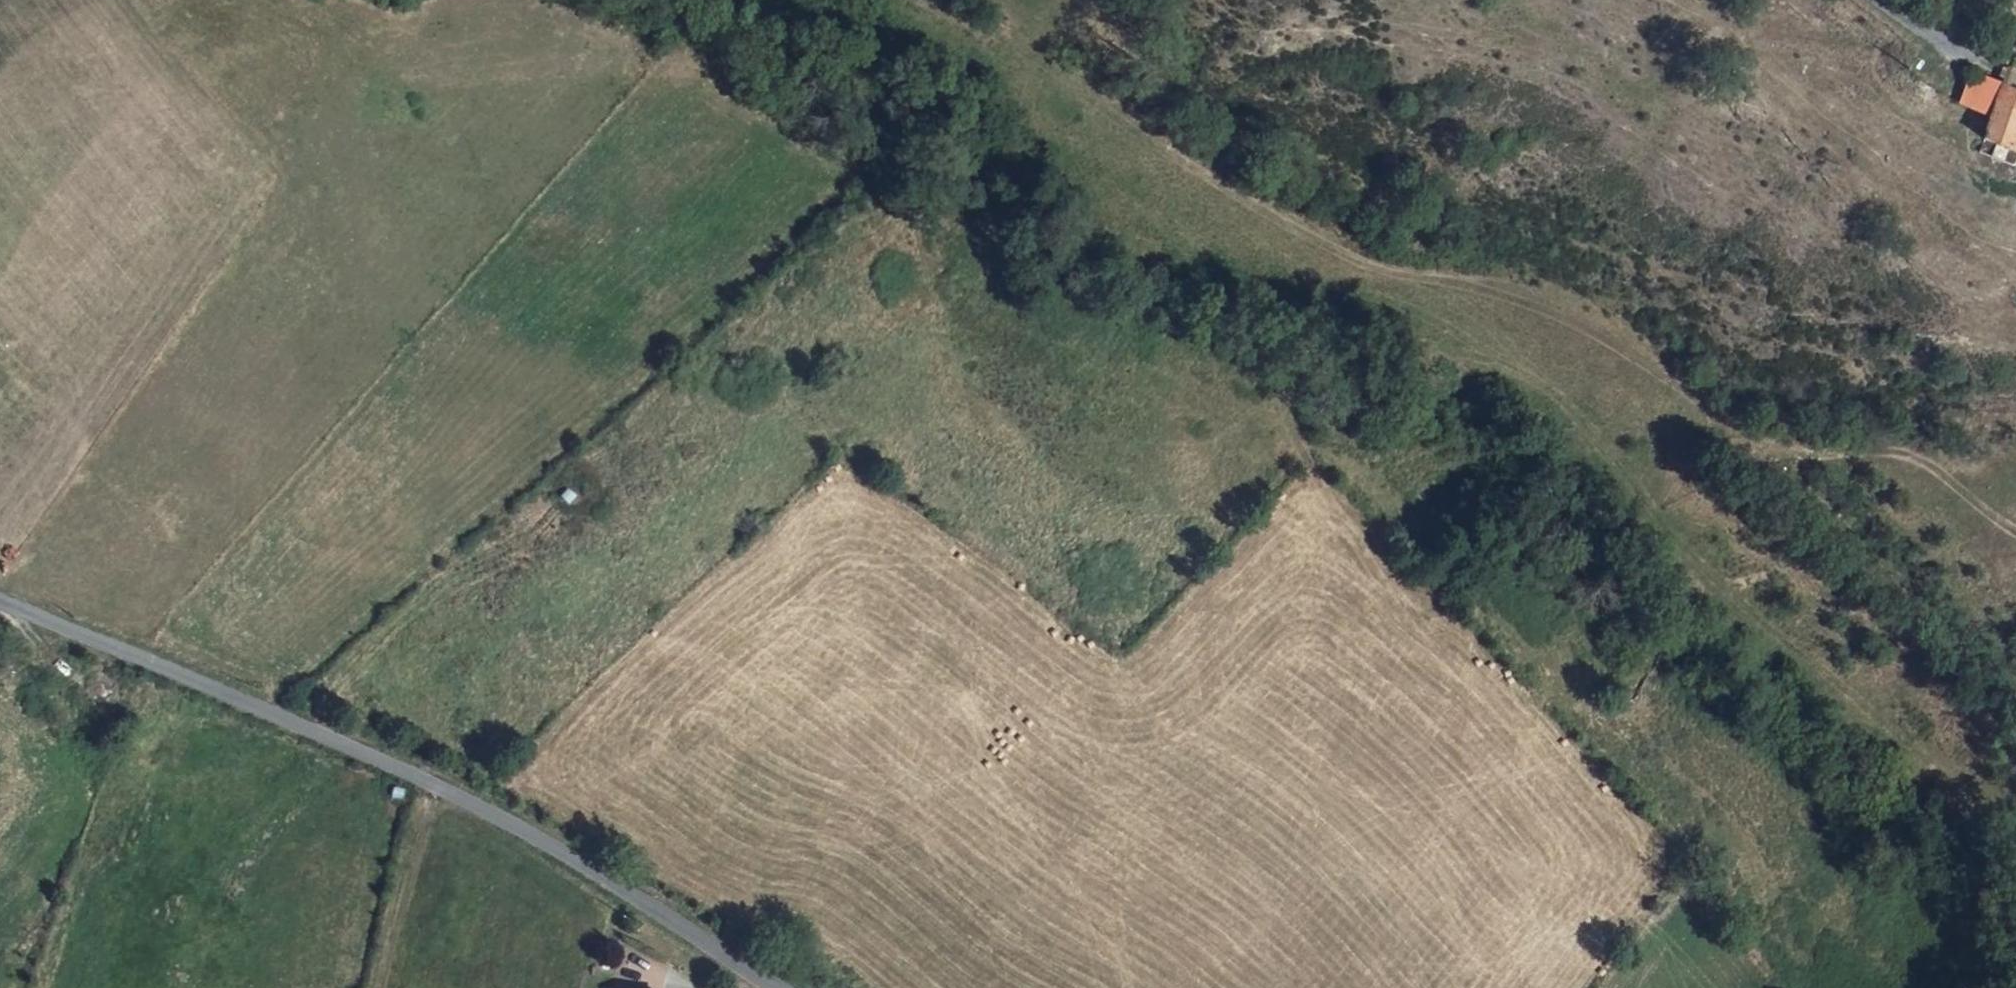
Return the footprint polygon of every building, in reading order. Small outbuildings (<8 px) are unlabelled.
[(1993,120),(2005,89),(2005,87),(1973,75),(1961,106),(1993,120)] [(1993,120),(1985,142),(2015,155),(2015,93),(2005,89),(1993,120)]
